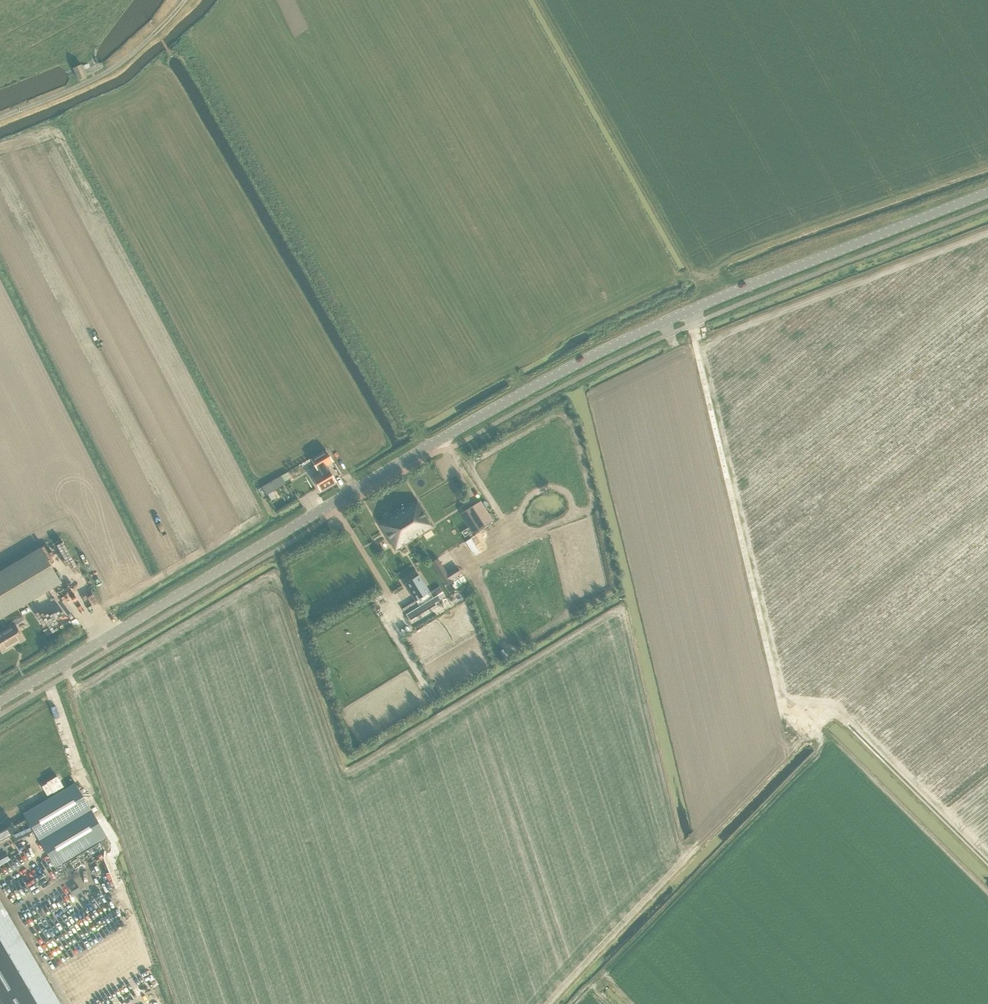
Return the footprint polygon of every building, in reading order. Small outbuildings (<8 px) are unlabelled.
[(78,79),(86,76),(84,72),(82,67),(81,65),(73,68),(73,69),(76,75),(78,79)] [(203,291),(216,284),(212,277),(200,283),(203,291)] [(319,474),(313,478),(321,491),(336,482),(326,466),(332,462),(326,451),(311,460),(319,474)] [(280,476),(261,487),(265,494),(284,483),(280,476)] [(395,550),(415,538),(426,531),(432,528),(428,519),(429,518),(417,500),(400,510),(397,513),(379,524),(395,550)] [(485,527),(493,521),(481,500),(472,506),(485,527)] [(472,506),(463,512),(476,532),(485,527),(472,506)] [(475,536),(465,542),(474,556),(479,553),(473,544),(478,541),(475,536)] [(18,610),(62,583),(40,547),(0,571),(0,620),(4,618),(18,610)] [(437,559),(431,563),(436,571),(443,567),(437,559)] [(405,584),(415,601),(430,592),(419,575),(405,584)] [(415,601),(403,609),(409,619),(445,597),(438,587),(430,592),(415,601)] [(0,632),(0,646),(3,652),(24,640),(15,625),(24,620),(18,610),(4,618),(9,627),(0,632)] [(48,782),(42,785),(48,795),(63,787),(57,775),(47,780),(48,782)] [(24,813),(26,819),(33,831),(55,867),(107,837),(75,783),(24,813)] [(0,822),(0,841),(2,840),(12,834),(15,841),(33,831),(26,819),(14,826),(9,817),(0,822)] [(0,938),(0,1003),(39,1003),(0,938)]
